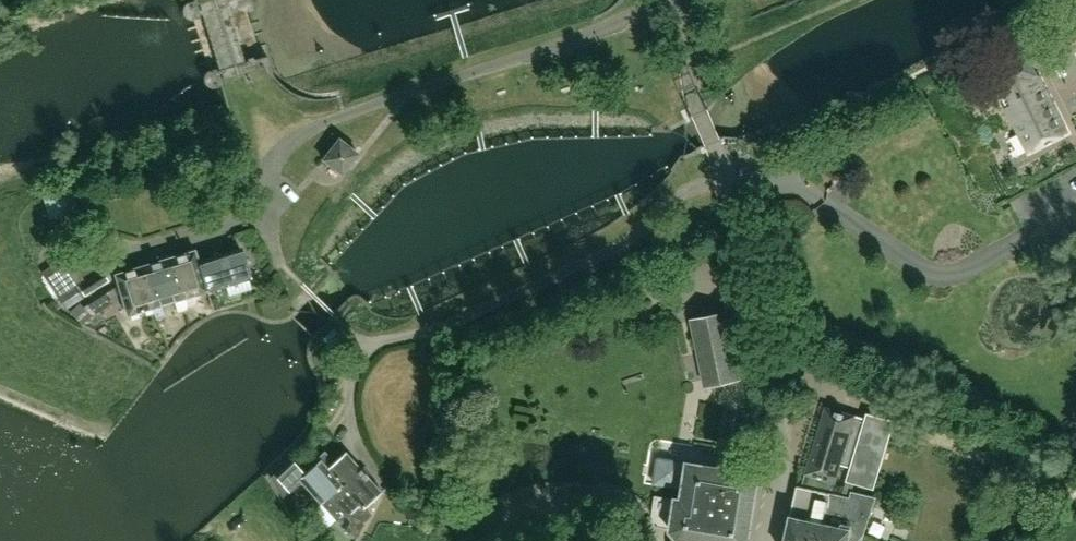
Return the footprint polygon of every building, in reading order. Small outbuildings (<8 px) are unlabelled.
[(239,6),(199,20),(220,75),(245,66),(236,41),(250,36),(239,6)] [(1066,133),(1028,57),(978,82),(987,101),(1000,94),(1029,151),(1066,133)] [(341,174),(358,153),(339,138),(322,159),(323,160),(328,164),(341,174)] [(79,211),(74,190),(43,198),(49,218),(79,211)] [(240,248),(198,261),(205,291),(225,285),(229,296),(252,289),(248,278),(249,278),(240,248)] [(181,299),(205,291),(198,261),(195,250),(162,260),(173,301),(176,312),(184,309),(181,299)] [(78,283),(84,279),(66,253),(41,272),(55,293),(57,297),(75,285),(78,283)] [(160,305),(173,301),(162,260),(159,261),(157,257),(148,260),(149,263),(140,266),(152,307),(153,307),(156,317),(163,315),(160,305)] [(127,315),(152,307),(140,266),(114,274),(127,315)] [(100,269),(84,279),(78,283),(84,294),(107,281),(100,269)] [(110,305),(104,294),(89,304),(95,314),(110,305)] [(740,378),(727,314),(692,321),(704,385),(740,378)] [(333,327),(322,339),(334,349),(341,341),(345,338),(333,327)] [(821,425),(806,474),(835,482),(836,478),(855,416),(826,407),(821,425)] [(822,540),(862,540),(876,499),(852,494),(856,480),(866,483),(878,444),(882,446),(882,444),(888,425),(855,416),(836,478),(846,481),(841,497),(832,495),(822,540)] [(332,500),(364,472),(345,451),(332,462),(323,452),(318,457),(320,460),(304,474),(291,459),(274,474),(270,477),(282,497),(301,480),(321,502),(322,501),(328,495),(332,500)] [(755,508),(756,508),(759,494),(757,494),(760,480),(761,480),(762,476),(758,475),(757,477),(728,472),(726,469),(717,467),(714,470),(692,466),(693,464),(687,463),(686,467),(688,468),(687,469),(683,468),(684,464),(658,459),(653,485),(679,490),(680,486),(684,487),(682,499),(675,497),(674,502),(676,502),(670,532),(677,540),(749,540),(751,531),(752,531),(754,520),(753,520),(755,508)] [(364,507),(381,491),(364,472),(332,500),(343,511),(353,522),(348,531),(359,536),(369,513),(364,507)] [(832,495),(831,495),(835,482),(806,474),(801,488),(798,487),(787,540),(822,540),(832,495)] [(328,495),(322,501),(337,516),(343,511),(332,500),(328,495)] [(902,526),(876,523),(874,540),(882,540),(900,540),(902,526)]
